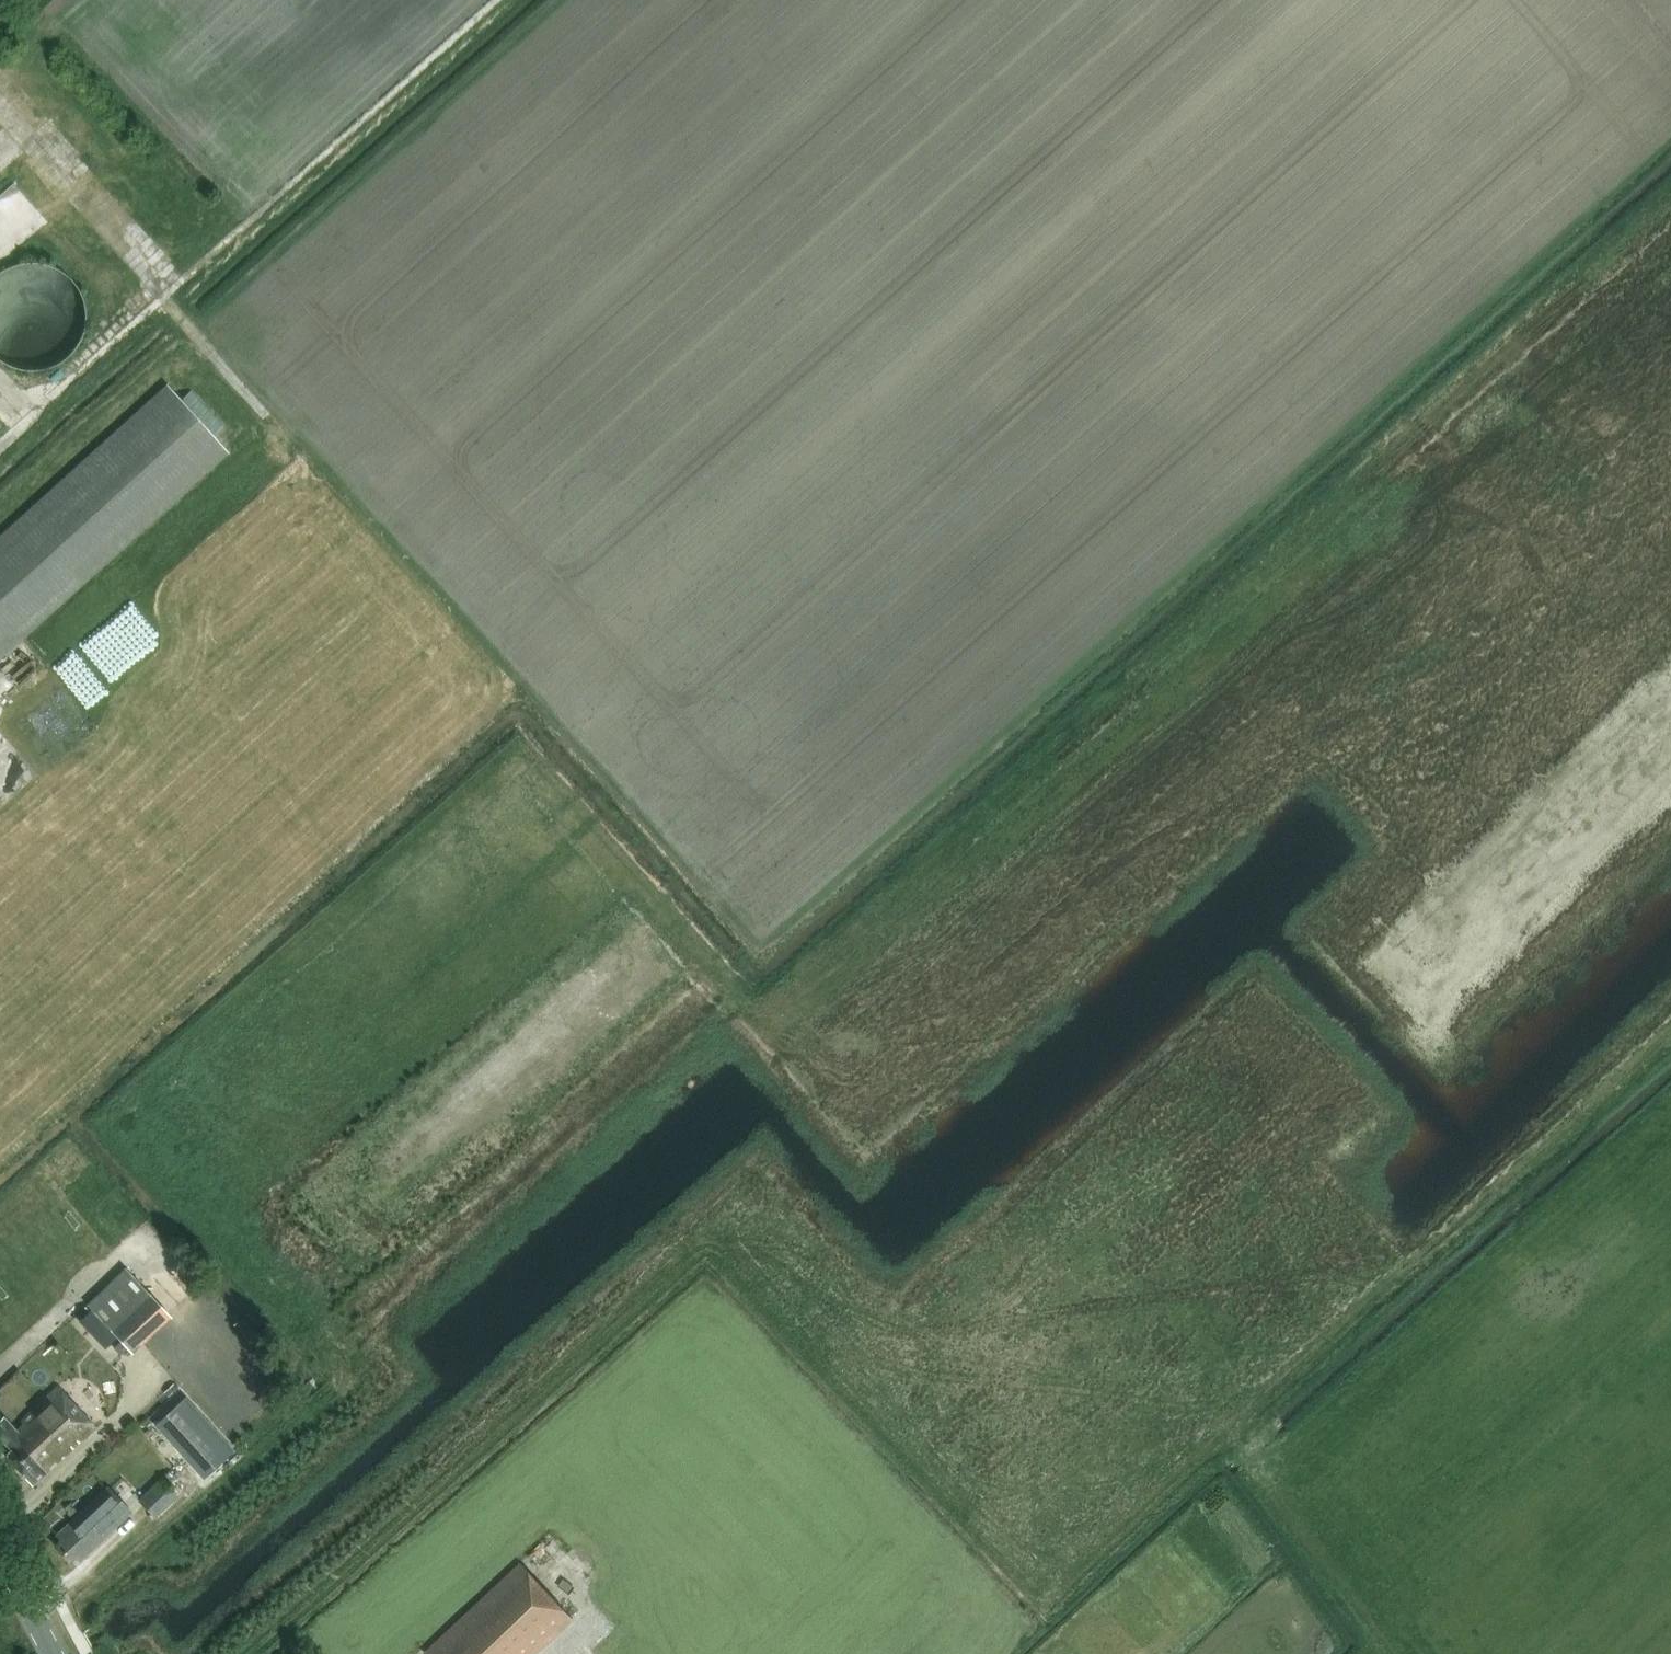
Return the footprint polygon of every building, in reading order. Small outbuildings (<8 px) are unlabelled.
[(229,451),(215,435),(183,399),(167,383),(0,534),(0,659),(23,639),(229,451)] [(127,1267),(88,1304),(129,1349),(168,1313),(127,1267)] [(101,1320),(91,1310),(81,1319),(90,1330),(101,1320)] [(32,1485),(95,1426),(57,1387),(14,1427),(4,1416),(0,1420),(0,1437),(11,1449),(5,1454),(32,1485)] [(187,1395),(155,1425),(205,1479),(236,1449),(187,1395)] [(162,1477),(138,1500),(154,1517),(178,1494),(162,1477)] [(108,1484),(55,1535),(60,1540),(56,1544),(70,1559),(74,1555),(80,1561),(133,1511),(108,1484)] [(425,1650),(429,1653),(532,1653),(571,1618),(520,1562),(425,1650)]
